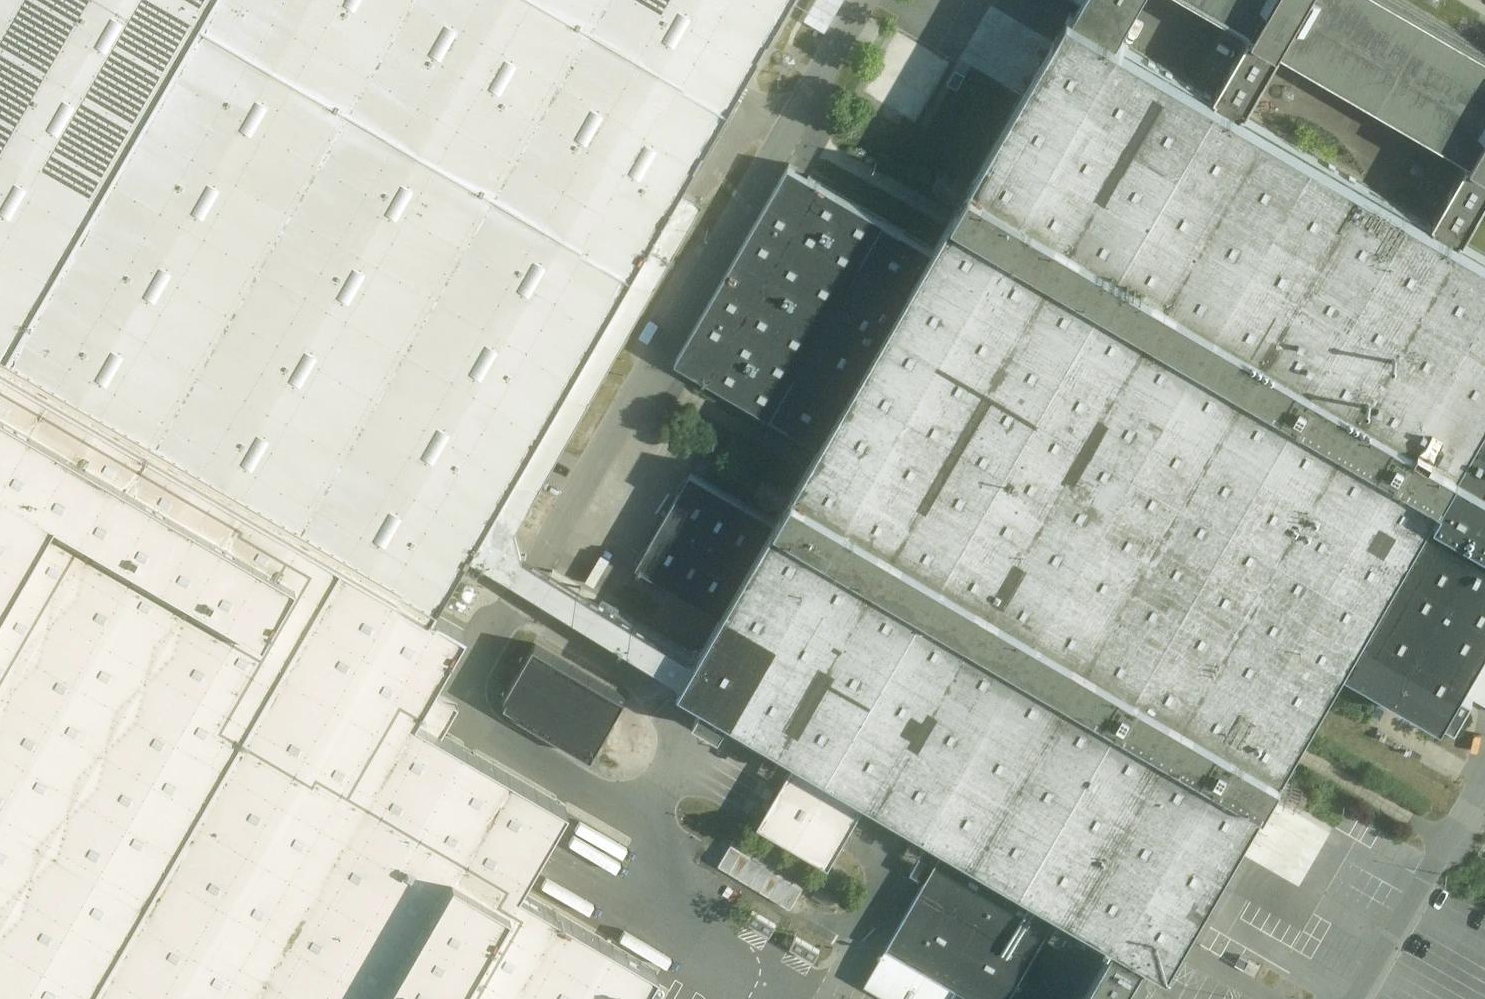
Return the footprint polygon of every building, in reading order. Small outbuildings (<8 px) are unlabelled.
[(335,543),(439,602),(467,553),(480,530),(785,0),(0,0),(0,353),(335,543)] [(972,28),(922,0),(917,0),(864,93),(918,124),(972,28)] [(1082,0),(1053,0),(1074,12),(1082,0)] [(1074,12),(1126,43),(1151,0),(1082,0),(1074,12)] [(1262,32),(1224,99),(1253,116),(1292,48),(1484,159),(1484,46),(1404,0),(1206,0),(1262,32)] [(1074,12),(936,247),(794,165),(678,364),(819,446),(775,521),(692,473),(637,566),(720,614),(697,653),(683,677),(711,693),(699,713),(725,727),(736,708),(806,749),(762,825),(832,865),(877,788),(950,830),(927,868),(939,875),(874,987),(894,998),(1004,998),(1064,896),(1126,933),(1088,998),(1129,998),(1156,952),(1174,962),(1350,658),(1457,719),(1470,696),(1459,689),(1484,644),(1484,250),(1477,245),(1447,228),(1253,116),(1224,99),(1152,57),(1126,43),(1074,12)] [(1447,228),(1477,245),(1484,232),(1484,161),(1447,228)] [(335,543),(0,353),(0,998),(69,998),(335,543)] [(523,585),(683,677),(697,653),(537,562),(480,530),(467,553),(523,585)] [(335,543),(69,998),(652,998),(662,982),(668,971),(529,890),(576,806),(415,710),(467,619),(439,602),(335,543)] [(597,759),(631,700),(538,646),(504,705),(597,759)]
